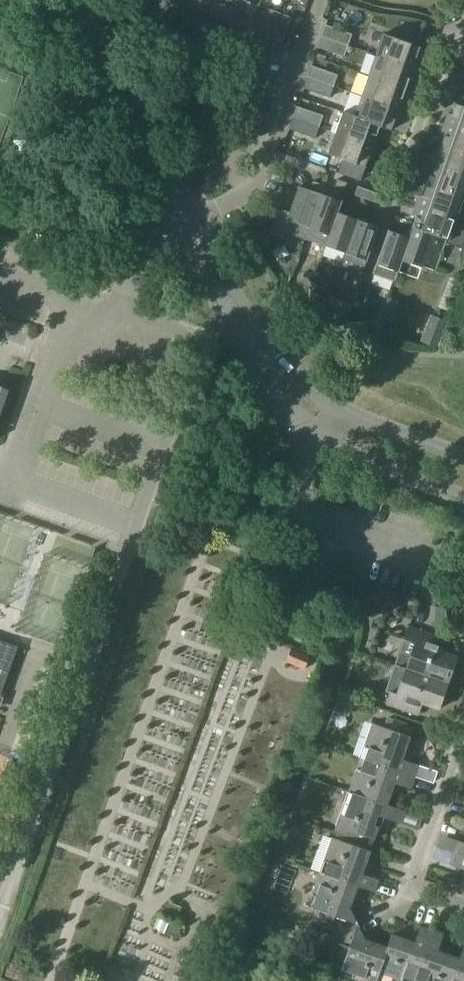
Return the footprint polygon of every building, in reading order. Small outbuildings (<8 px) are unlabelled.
[(210,18),(220,21),(230,25),(239,0),(216,0),(210,18)] [(250,3),(243,0),(239,0),(230,25),(241,29),(250,3)] [(269,9),(260,35),(271,39),(280,13),(269,9)] [(282,43),(292,17),(280,13),(271,39),(282,43)] [(352,34),(326,25),(322,36),(348,45),(352,34)] [(421,47),(384,34),(377,56),(417,70),(421,59),(417,58),(421,47)] [(318,47),(345,56),(348,45),(322,36),(318,47)] [(417,70),(377,56),(369,76),(407,89),(410,79),(413,80),(417,70)] [(338,75),(312,66),(308,77),(334,86),(338,75)] [(407,89),(369,76),(362,96),(402,110),(405,100),(403,99),(407,89)] [(304,88),(330,97),(334,86),(308,77),(304,88)] [(351,92),(344,111),(355,115),(355,116),(381,125),(380,126),(392,130),(395,120),(398,121),(402,110),(362,96),(351,92)] [(448,113),(445,123),(463,130),(463,106),(456,104),(452,114),(448,113)] [(247,106),(246,106),(242,118),(265,125),(269,114),(257,110),(247,106)] [(324,115),(297,106),(293,117),(320,127),(324,115)] [(377,135),(380,126),(381,125),(355,116),(355,115),(344,111),(337,133),(377,147),(380,136),(377,135)] [(289,128),(316,137),(320,127),(293,117),(289,128)] [(242,118),(238,129),(261,137),(265,125),(242,118)] [(445,134),(441,145),(463,153),(463,130),(445,123),(441,133),(445,134)] [(337,133),(329,153),(343,158),(338,173),(361,181),(366,166),(370,156),(373,157),(377,147),(337,133)] [(434,154),(431,164),(463,176),(463,153),(441,145),(437,155),(434,154)] [(430,175),(427,185),(463,199),(463,176),(431,164),(427,174),(430,175)] [(305,239),(325,246),(337,212),(338,212),(342,201),(341,201),(347,182),(337,179),(332,193),(338,196),(337,200),(321,194),(317,205),(305,239)] [(270,232),(282,236),(284,231),(305,239),(317,205),(321,194),(324,185),(313,181),(310,190),(299,186),(290,212),(279,208),(270,232)] [(420,195),(416,205),(457,220),(463,199),(427,185),(423,196),(420,195)] [(358,186),(355,195),(364,198),(368,189),(358,186)] [(368,189),(364,198),(383,204),(386,196),(368,189)] [(413,215),(416,217),(412,227),(449,240),(457,220),(416,205),(413,215)] [(325,246),(345,253),(357,219),(338,212),(337,212),(325,246)] [(340,265),(363,273),(379,227),(357,219),(345,253),(340,265)] [(449,241),(449,240),(412,227),(408,237),(409,238),(401,261),(402,261),(422,268),(423,266),(436,270),(447,240),(449,241)] [(408,237),(388,230),(372,276),(394,284),(402,261),(401,261),(409,238),(408,237)] [(308,297),(315,300),(317,293),(310,291),(308,297)] [(351,303),(330,295),(325,309),(347,316),(351,303)] [(389,298),(382,319),(392,322),(399,302),(398,301),(389,298)] [(432,315),(421,341),(437,347),(447,321),(432,315)] [(10,389),(0,386),(0,417),(10,389)] [(398,613),(404,595),(376,584),(369,602),(398,613)] [(434,605),(433,626),(446,627),(443,609),(434,605)] [(395,665),(447,683),(457,657),(440,651),(444,640),(408,627),(404,640),(395,665)] [(1,696),(19,646),(0,640),(0,695),(1,696)] [(305,670),(311,655),(292,647),(286,662),(305,670)] [(391,691),(386,704),(418,715),(422,704),(438,709),(447,683),(395,665),(387,690),(391,691)] [(390,730),(373,724),(361,758),(414,777),(418,765),(412,763),(416,751),(406,748),(414,727),(393,720),(390,730)] [(361,758),(349,792),(386,805),(387,805),(391,793),(396,794),(400,785),(410,788),(414,777),(361,758)] [(402,810),(387,805),(386,805),(349,792),(337,826),(374,839),(379,826),(388,829),(391,819),(398,822),(402,810)] [(333,838),(321,872),(358,885),(358,886),(374,891),(378,880),(369,877),(374,865),(366,862),(370,851),(333,838)] [(458,840),(454,852),(463,855),(463,842),(458,840)] [(450,864),(459,867),(455,878),(462,880),(458,892),(463,895),(463,855),(454,852),(450,864)] [(349,910),(358,886),(358,885),(321,872),(308,907),(321,911),(317,922),(331,927),(335,935),(357,924),(349,910)] [(159,916),(154,929),(166,933),(170,921),(159,916)] [(172,922),(168,933),(178,937),(183,926),(172,922)] [(387,947),(365,939),(357,924),(335,935),(340,944),(349,948),(340,973),(362,980),(377,980),(380,973),(379,972),(388,947),(387,947)] [(393,934),(392,934),(387,947),(388,947),(379,972),(380,973),(404,980),(414,980),(432,930),(420,926),(417,935),(406,931),(404,938),(393,934)] [(444,934),(432,930),(414,980),(453,980),(461,958),(460,957),(449,954),(452,947),(441,943),(444,934)] [(453,980),(463,980),(463,945),(460,957),(461,958),(453,980)]
